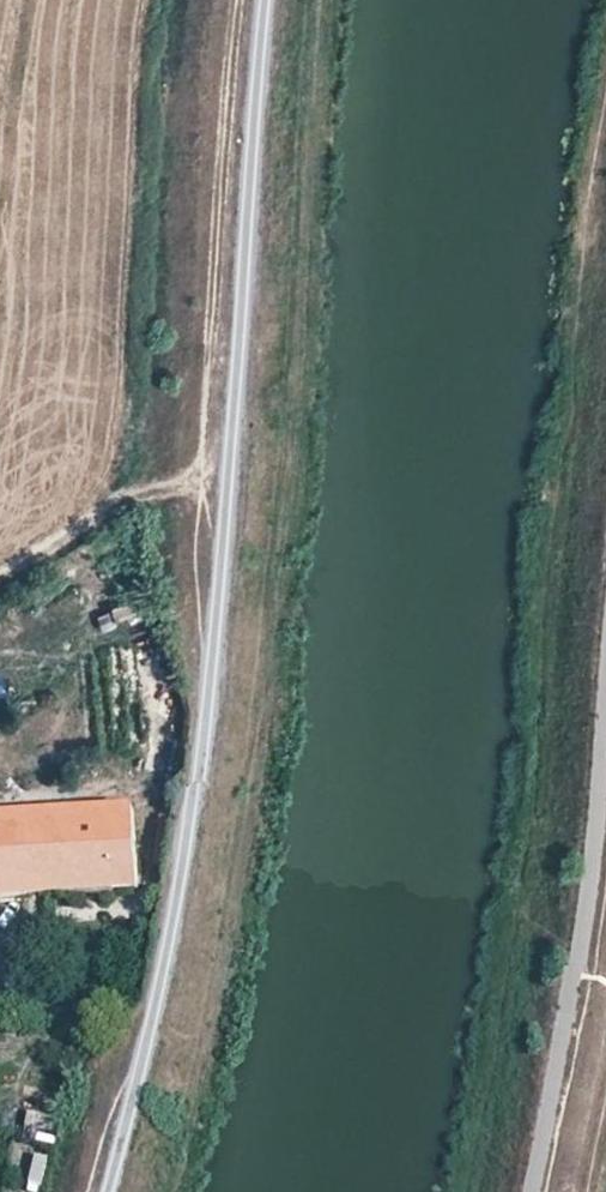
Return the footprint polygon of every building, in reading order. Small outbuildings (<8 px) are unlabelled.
[(0,811),(0,898),(48,895),(114,892),(134,890),(129,803),(0,811)] [(10,1001),(10,992),(0,992),(0,1001),(10,1001)]
